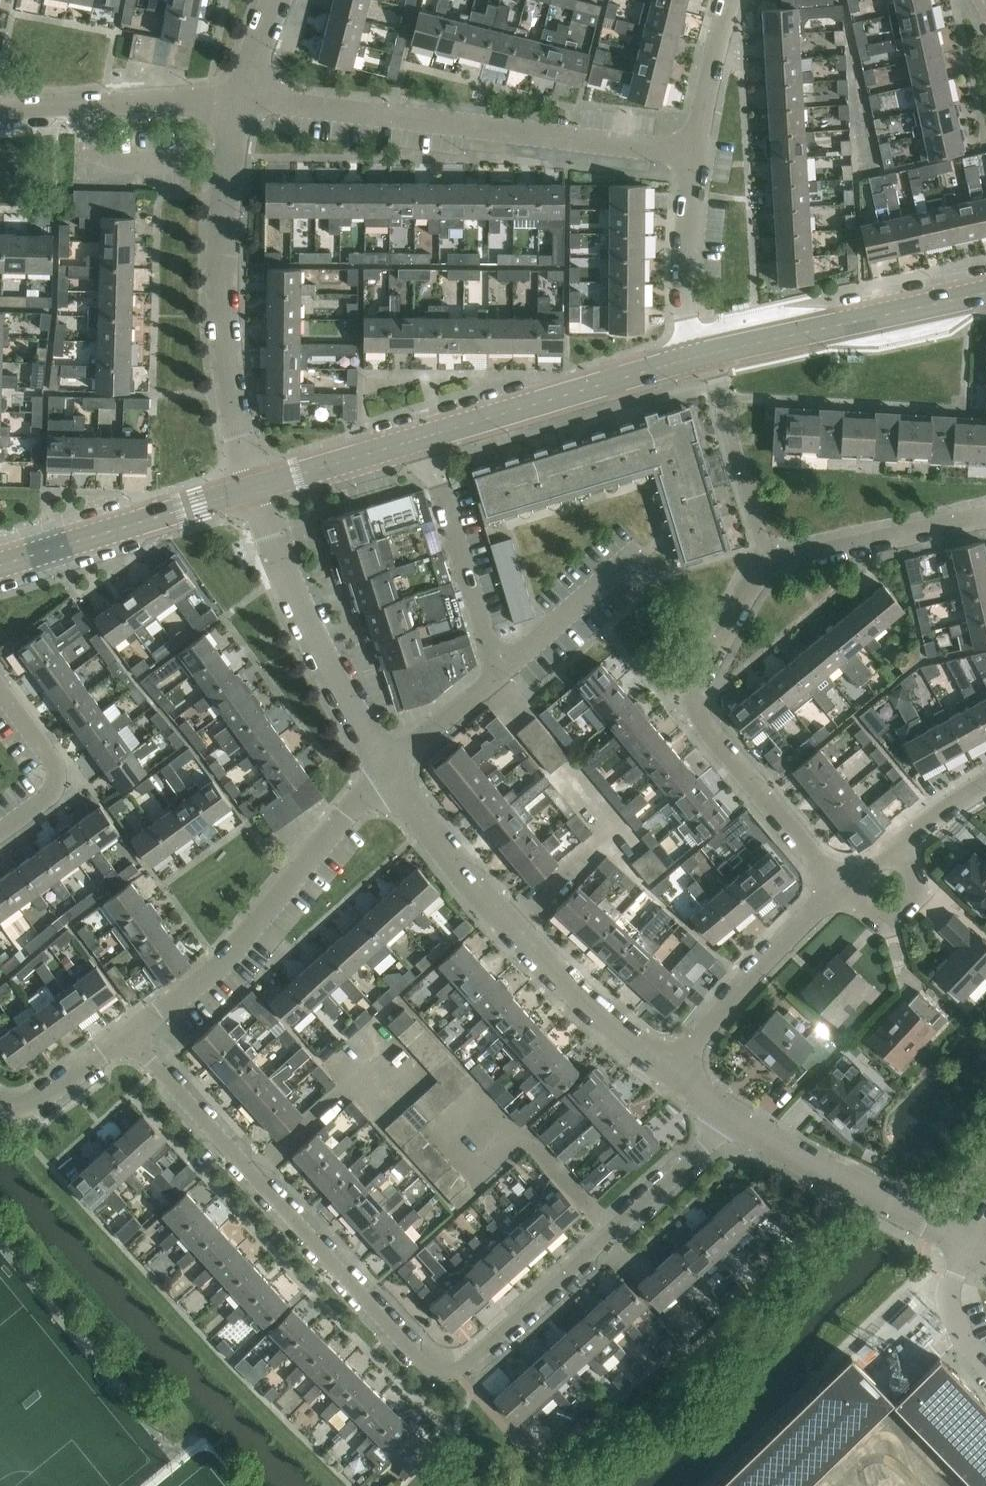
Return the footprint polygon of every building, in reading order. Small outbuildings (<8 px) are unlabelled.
[(94,5),(119,10),(121,0),(95,0),(94,5)] [(125,7),(135,8),(136,0),(126,0),(125,7)] [(148,10),(167,13),(167,14),(198,20),(202,0),(150,0),(148,10)] [(331,13),(365,22),(365,21),(371,0),(335,0),(331,13)] [(405,7),(415,10),(418,0),(407,0),(405,7)] [(412,43),(438,49),(446,18),(445,18),(450,0),(439,0),(435,15),(420,11),(412,43)] [(550,3),(574,9),(576,0),(551,0),(550,3)] [(573,20),(598,26),(603,6),(580,0),(576,0),(574,9),(575,9),(573,20)] [(646,2),(685,12),(688,0),(646,0),(646,2)] [(783,9),(797,9),(796,7),(796,0),(782,0),(783,9)] [(851,13),(861,11),(858,0),(848,0),(851,13)] [(888,3),(891,15),(897,14),(930,7),(929,0),(894,0),(895,1),(888,3)] [(609,2),(606,16),(616,18),(620,4),(609,2)] [(646,2),(640,25),(646,26),(646,27),(679,35),(680,34),(682,35),(685,33),(687,24),(686,21),(683,20),(685,12),(646,2)] [(469,24),(461,55),(485,61),(495,22),(495,19),(499,6),(489,3),(486,13),(473,10),(472,15),(472,16),(470,24),(469,24)] [(495,22),(485,61),(509,67),(517,35),(518,28),(510,25),(507,22),(511,7),(499,4),(499,6),(495,19),(495,22)] [(783,9),(763,11),(765,36),(798,34),(806,33),(805,23),(810,18),(834,16),(835,20),(844,19),(843,6),(834,6),(822,7),(810,8),(797,9),(783,9)] [(124,11),(122,23),(132,25),(135,8),(125,7),(124,11)] [(405,7),(399,31),(409,33),(415,10),(405,7)] [(900,27),(893,28),(895,39),(936,31),(930,7),(897,14),(900,27)] [(331,13),(326,37),(359,45),(360,43),(363,31),(370,33),(373,23),(365,21),(365,22),(331,13)] [(438,49),(437,52),(439,54),(449,57),(451,56),(452,53),(461,55),(469,24),(470,24),(472,16),(472,15),(462,13),(460,21),(446,18),(438,49)] [(167,14),(162,38),(171,40),(182,42),(194,44),(198,20),(167,14)] [(606,16),(603,25),(616,29),(615,31),(643,37),(640,50),(673,58),(679,35),(646,27),(646,26),(640,25),(618,19),(616,18),(606,16)] [(863,20),(853,23),(856,37),(866,35),(863,20)] [(541,42),(533,73),(557,79),(564,48),(566,40),(570,26),(560,23),(557,31),(544,28),(541,42)] [(517,35),(509,67),(533,73),(541,42),(527,38),(529,30),(518,28),(517,35)] [(845,30),(835,30),(836,45),(846,45),(845,30)] [(399,31),(394,54),(403,56),(407,42),(409,33),(399,31)] [(894,39),(859,47),(862,61),(872,59),(871,55),(896,49),(896,50),(905,49),(908,63),(941,55),(936,31),(895,39),(894,39)] [(133,40),(130,58),(141,61),(146,35),(135,33),(133,40)] [(798,34),(765,36),(766,60),(799,58),(798,35),(798,34)] [(146,35),(141,61),(153,63),(158,37),(146,35)] [(158,37),(153,63),(166,65),(171,40),(162,38),(158,37)] [(320,59),(319,61),(353,69),(357,55),(365,57),(368,46),(360,43),(359,45),(326,37),(320,59)] [(171,40),(166,65),(177,67),(182,42),(171,40)] [(564,48),(557,79),(581,85),(589,54),(575,50),(577,43),(566,40),(564,48)] [(182,42),(177,67),(189,69),(194,44),(182,42)] [(598,48),(594,63),(604,65),(608,51),(598,48)] [(634,72),(634,73),(668,81),(673,58),(640,50),(634,72)] [(394,54),(388,77),(397,79),(403,56),(394,54)] [(846,55),(836,56),(837,70),(847,69),(846,55)] [(941,55),(908,63),(913,86),(946,79),(941,55)] [(799,58),(766,60),(768,85),(801,83),(814,82),(814,71),(800,72),(799,58)] [(594,63),(589,83),(602,86),(604,77),(624,81),(620,96),(628,98),(662,106),(668,81),(634,73),(604,65),(594,63)] [(874,69),(864,71),(867,85),(877,83),(874,69)] [(848,79),(838,80),(839,94),(849,94),(848,79)] [(946,79),(913,86),(918,111),(952,104),(946,79)] [(801,83),(768,85),(769,110),(802,108),(801,83)] [(879,93),(869,95),(872,110),(882,107),(879,93)] [(917,126),(913,127),(915,136),(924,134),(924,135),(957,128),(955,117),(957,117),(959,114),(957,105),(954,103),(952,104),(918,111),(914,112),(917,126)] [(849,104),(839,105),(840,119),(850,119),(849,104)] [(802,108),(769,110),(771,135),(804,133),(804,132),(802,108)] [(884,117),(874,119),(877,134),(888,132),(884,117)] [(927,149),(920,150),(922,161),(962,153),(960,141),(963,141),(964,139),(962,129),(960,128),(957,128),(924,135),(927,149)] [(769,144),(767,146),(767,155),(769,157),(772,157),(772,159),(805,157),(804,142),(816,142),(815,131),(804,132),(804,133),(771,135),(771,144),(769,144)] [(852,140),(842,140),(842,155),(852,154),(852,140)] [(890,142),(880,144),(885,169),(895,167),(890,142)] [(963,158),(970,189),(972,201),(980,236),(985,235),(985,197),(984,198),(982,186),(977,165),(981,165),(979,154),(963,158)] [(805,157),(772,159),(774,184),(807,182),(807,181),(805,157)] [(951,160),(935,164),(937,174),(954,170),(951,160)] [(935,164),(908,170),(910,180),(937,174),(935,164)] [(853,165),(843,165),(844,180),(854,179),(853,165)] [(896,172),(879,176),(887,208),(886,208),(888,219),(889,218),(898,254),(925,248),(918,212),(901,216),(899,205),(895,188),(893,187),(892,184),(898,182),(896,172)] [(878,221),(862,224),(870,260),(898,254),(889,218),(888,219),(886,208),(887,208),(879,176),(870,178),(873,193),(878,221)] [(489,217),(489,230),(500,231),(501,217),(514,217),(514,185),(514,183),(512,181),(501,181),(500,183),(500,185),(490,185),(489,217)] [(807,182),(774,184),(775,209),(808,207),(807,190),(817,190),(817,181),(807,181),(807,182)] [(266,184),(266,216),(281,216),(281,231),(292,231),(292,216),(292,184),(266,184)] [(292,184),(292,216),(317,216),(317,184),(292,184)] [(317,184),(317,216),(330,216),(330,233),(342,233),(342,226),(341,226),(341,184),(317,184)] [(341,184),(341,226),(342,226),(352,226),(352,217),(366,217),(366,184),(341,184)] [(366,217),(366,225),(390,226),(391,217),(391,185),(366,184),(366,217)] [(391,217),(390,226),(402,226),(402,217),(415,217),(415,185),(391,185),(391,217)] [(415,185),(415,217),(429,217),(429,232),(440,232),(440,217),(440,185),(415,185)] [(440,185),(440,217),(440,232),(440,238),(450,238),(450,228),(465,228),(465,217),(465,185),(440,185)] [(465,185),(465,217),(489,217),(490,185),(465,185)] [(514,185),(514,217),(515,217),(515,226),(539,227),(539,217),(539,185),(514,185)] [(539,217),(539,227),(539,228),(550,228),(554,232),(554,265),(564,265),(564,218),(565,185),(539,185),(539,217)] [(581,185),(571,185),(572,200),(582,200),(581,185)] [(611,186),(611,211),(645,211),(645,186),(637,186),(611,186)] [(854,189),(844,190),(845,204),(855,204),(854,189)] [(74,216),(74,217),(81,218),(86,218),(87,192),(75,192),(74,216)] [(87,192),(86,218),(99,218),(100,192),(87,192)] [(100,192),(99,218),(111,218),(112,193),(100,192)] [(924,192),(913,194),(918,212),(925,248),(953,242),(942,197),(926,200),(924,192)] [(112,193),(111,218),(123,219),(124,193),(112,193)] [(124,193),(123,219),(136,219),(136,193),(124,193)] [(953,193),(942,196),(942,197),(953,242),(980,236),(972,201),(956,204),(953,193)] [(808,207),(775,209),(777,234),(810,232),(808,207)] [(582,209),(572,209),(572,224),(582,224),(582,209)] [(611,211),(610,235),(644,236),(645,211),(611,211)] [(856,214),(846,214),(847,229),(857,229),(856,214)] [(81,218),(81,227),(103,227),(102,244),(135,245),(136,223),(136,219),(123,219),(111,218),(99,218),(86,218),(81,218)] [(60,237),(60,242),(71,243),(71,225),(61,224),(60,237)] [(810,232),(777,234),(778,259),(811,257),(810,232)] [(571,233),(571,248),(581,248),(582,233),(571,233)] [(601,247),(600,257),(610,257),(610,259),(644,259),(644,236),(610,235),(610,247),(601,247)] [(4,236),(3,272),(28,273),(29,237),(4,236)] [(29,237),(28,273),(53,273),(54,237),(29,237)] [(857,239),(847,240),(848,254),(858,254),(857,239)] [(60,242),(60,256),(70,257),(71,243),(60,242)] [(87,266),(87,268),(134,270),(135,245),(102,244),(102,255),(88,254),(87,266)] [(266,252),(266,262),(269,262),(282,262),(282,253),(266,252)] [(316,252),(300,253),(301,263),(316,263),(316,252)] [(316,252),(316,263),(333,263),(333,252),(316,252)] [(350,252),(350,263),(366,263),(366,253),(350,252)] [(366,253),(366,263),(382,263),(383,253),(366,253)] [(415,253),(391,253),(391,263),(415,264),(415,253)] [(415,253),(415,264),(432,264),(432,253),(415,253)] [(465,253),(449,253),(449,264),(465,264),(465,253)] [(465,253),(465,264),(482,264),(482,253),(465,253)] [(499,254),(499,264),(514,264),(514,254),(499,254)] [(514,254),(514,264),(540,264),(540,254),(514,254)] [(858,254),(848,254),(849,270),(859,267),(858,254)] [(811,257),(778,259),(780,284),(783,284),(785,286),(792,286),(793,283),(803,283),(813,282),(811,257)] [(610,259),(610,284),(644,284),(644,259),(610,259)] [(60,265),(59,292),(69,292),(70,277),(101,278),(101,293),(133,294),(134,270),(87,268),(87,266),(70,266),(60,265)] [(571,267),(571,282),(581,281),(581,267),(571,267)] [(269,269),(268,295),(301,295),(317,295),(317,283),(301,284),(301,269),(269,269)] [(349,269),(349,285),(360,285),(360,269),(349,269)] [(381,269),(365,269),(365,279),(381,279),(381,269)] [(399,269),(399,279),(414,279),(414,269),(399,269)] [(414,269),(414,279),(432,279),(432,269),(414,269)] [(449,269),(449,280),(464,280),(464,269),(449,269)] [(464,269),(464,280),(482,280),(482,270),(464,269)] [(514,270),(499,270),(499,280),(514,280),(514,270)] [(514,270),(514,280),(531,280),(531,270),(514,270)] [(566,270),(549,270),(549,280),(565,281),(566,270)] [(610,284),(610,307),(644,307),(644,284),(610,284)] [(581,291),(571,291),(571,306),(581,306),(581,291)] [(59,292),(59,307),(69,307),(69,292),(59,292)] [(89,316),(89,318),(133,319),(133,294),(101,293),(100,306),(90,305),(89,316)] [(389,306),(389,351),(413,351),(414,319),(402,319),(402,294),(390,294),(390,306),(389,306)] [(2,295),(2,305),(27,306),(27,296),(2,295)] [(268,295),(268,320),(301,320),(301,295),(268,295)] [(27,296),(27,306),(53,307),(53,297),(27,296)] [(550,296),(539,296),(539,320),(538,352),(563,352),(563,320),(563,309),(550,309),(550,296)] [(359,303),(349,303),(349,321),(359,321),(359,303)] [(414,319),(413,351),(439,351),(439,305),(430,305),(430,319),(414,319)] [(439,305),(439,351),(464,351),(464,319),(450,319),(450,306),(439,305)] [(364,319),(363,350),(364,350),(389,351),(389,306),(380,306),(380,319),(364,319)] [(571,315),(571,330),(581,330),(581,315),(581,306),(571,306),(571,315)] [(610,307),(609,332),(643,332),(644,307),(610,307)] [(464,319),(464,351),(488,351),(488,320),(490,320),(490,309),(479,309),(479,320),(464,319)] [(42,313),(41,329),(51,330),(53,314),(42,313)] [(10,340),(10,327),(4,327),(4,314),(0,314),(0,339),(10,340)] [(89,318),(89,325),(100,326),(99,343),(132,344),(133,319),(89,318)] [(268,320),(268,342),(301,342),(301,320),(268,320)] [(488,320),(488,351),(513,352),(513,320),(490,320),(488,320)] [(513,320),(513,352),(538,352),(539,320),(513,320)] [(359,321),(349,321),(349,335),(359,335),(359,321)] [(57,323),(55,341),(64,342),(66,342),(68,324),(57,323)] [(2,364),(3,347),(10,347),(10,340),(0,339),(0,364),(2,364)] [(55,341),(54,355),(64,356),(66,342),(64,342),(55,341)] [(268,342),(268,370),(300,370),(300,367),(307,367),(307,357),(313,352),(349,353),(359,353),(359,346),(359,343),(301,342),(268,342)] [(91,355),(90,366),(99,367),(134,368),(134,367),(131,366),(132,344),(99,343),(99,355),(91,355)] [(39,346),(37,363),(47,364),(49,348),(39,346)] [(34,365),(32,390),(45,390),(45,380),(47,364),(37,363),(35,363),(34,365)] [(2,389),(2,387),(19,387),(19,376),(2,375),(2,364),(0,364),(0,389),(2,389)] [(53,364),(50,389),(60,390),(62,375),(98,376),(98,393),(130,394),(130,392),(136,392),(136,380),(134,378),(134,368),(99,367),(90,366),(63,364),(53,364)] [(359,368),(349,368),(349,385),(359,385),(359,369),(359,368)] [(268,370),(267,394),(315,395),(315,393),(315,383),(300,383),(300,370),(268,370)] [(1,414),(1,411),(5,411),(8,407),(8,398),(6,394),(1,394),(2,389),(0,389),(0,413),(1,414)] [(267,418),(267,421),(300,421),(300,419),(300,403),(344,404),(344,419),(358,419),(359,394),(345,393),(315,393),(315,395),(267,394),(267,418)] [(34,396),(34,415),(44,415),(44,396),(34,396)] [(50,396),(50,406),(66,406),(66,396),(50,396)] [(84,397),(84,407),(100,407),(100,397),(84,397)] [(100,397),(100,407),(116,407),(116,398),(100,397)] [(125,398),(125,408),(134,408),(151,408),(151,398),(135,398),(125,398)] [(475,474),(474,474),(481,498),(478,499),(484,521),(522,509),(654,470),(682,563),(694,560),(702,557),(700,553),(725,545),(694,440),(699,438),(689,406),(660,415),(658,410),(646,413),(648,423),(508,464),(499,467),(475,474)] [(11,439),(12,426),(0,426),(1,414),(0,413),(0,438),(11,439)] [(34,415),(33,428),(43,428),(44,415),(34,415)] [(74,419),(73,470),(98,470),(99,439),(86,438),(86,415),(75,415),(75,419),(74,419)] [(774,455),(985,465),(985,424),(788,415),(788,419),(775,418),(775,436),(774,455)] [(48,437),(47,469),(73,470),(74,419),(63,419),(63,420),(49,420),(48,437)] [(124,439),(123,471),(148,472),(148,468),(150,468),(152,466),(152,457),(150,456),(148,456),(148,440),(134,440),(134,426),(124,426),(124,439)] [(99,439),(98,470),(123,471),(124,439),(99,439)] [(33,446),(32,462),(42,462),(43,446),(33,446)] [(32,471),(31,487),(41,487),(42,471),(32,471)] [(412,493),(323,521),(333,552),(338,550),(434,519),(425,490),(412,493)] [(434,519),(338,550),(348,580),(351,579),(444,550),(434,519)] [(511,537),(491,543),(514,621),(520,619),(531,616),(535,615),(511,537)] [(941,564),(944,577),(960,573),(985,568),(985,545),(985,541),(954,548),(945,551),(947,560),(945,564),(941,564)] [(444,550),(351,579),(361,610),(365,608),(453,581),(444,550)] [(164,567),(154,574),(174,601),(197,633),(219,617),(212,608),(202,615),(189,598),(190,594),(198,588),(186,572),(188,570),(188,568),(178,554),(176,554),(164,563),(163,565),(164,567)] [(920,557),(906,560),(911,584),(921,582),(925,581),(920,557)] [(960,573),(965,597),(965,598),(985,593),(985,568),(960,573)] [(154,574),(134,589),(154,615),(174,601),(154,574)] [(453,581),(365,608),(375,639),(379,637),(463,611),(453,581)] [(921,582),(911,584),(915,599),(925,596),(921,582)] [(885,585),(866,601),(886,626),(906,610),(905,610),(885,585)] [(123,597),(115,603),(139,637),(140,637),(144,643),(154,636),(146,626),(156,619),(154,615),(134,589),(133,587),(131,587),(122,593),(122,595),(123,597)] [(951,600),(954,611),(967,608),(970,622),(985,618),(985,593),(965,598),(965,597),(951,600)] [(866,601),(846,617),(867,642),(873,651),(881,644),(874,636),(886,626),(866,601)] [(115,603),(94,619),(113,645),(126,635),(131,642),(139,637),(115,603)] [(927,606),(917,608),(923,633),(933,631),(927,606)] [(15,645),(14,651),(24,665),(27,662),(33,670),(59,651),(93,625),(82,610),(73,617),(78,623),(59,637),(57,636),(46,622),(37,629),(40,634),(33,639),(31,636),(27,635),(15,645)] [(463,611),(379,637),(388,668),(393,667),(472,642),(463,611)] [(846,617),(827,633),(867,680),(875,673),(856,651),(867,642),(846,617)] [(951,626),(953,636),(965,633),(972,632),(976,647),(985,645),(985,618),(970,622),(963,623),(951,626)] [(185,629),(171,639),(177,648),(191,638),(185,629)] [(99,633),(90,639),(100,652),(109,646),(99,633)] [(827,633),(809,648),(829,673),(840,664),(858,687),(867,680),(827,633)] [(149,675),(141,682),(158,701),(166,695),(156,683),(185,662),(194,674),(220,655),(204,634),(178,653),(149,675)] [(171,639),(152,653),(158,662),(177,648),(171,639)] [(935,641),(925,643),(928,658),(938,655),(935,641)] [(472,642),(393,667),(407,709),(432,701),(468,672),(479,663),(472,642)] [(909,653),(908,654),(909,656),(910,655),(917,663),(923,658),(919,644),(909,653)] [(109,646),(100,652),(110,665),(108,666),(113,673),(123,666),(109,646)] [(809,648),(789,664),(814,695),(829,712),(837,705),(825,692),(837,682),(829,673),(809,648)] [(59,651),(33,670),(48,690),(74,671),(59,651)] [(973,655),(985,680),(985,653),(973,655)] [(220,655),(194,674),(208,694),(234,675),(220,655)] [(909,656),(898,665),(904,673),(917,663),(910,655),(909,656)] [(145,659),(132,669),(138,677),(151,667),(145,659)] [(947,661),(964,690),(968,697),(967,698),(985,733),(985,699),(981,702),(972,685),(959,659),(947,661)] [(588,695),(568,712),(575,719),(595,703),(619,683),(603,663),(578,684),(588,695)] [(789,664),(770,680),(790,705),(795,711),(814,695),(789,664)] [(937,664),(921,667),(928,681),(942,673),(937,664)] [(123,666),(113,673),(118,681),(120,679),(125,685),(129,692),(138,686),(123,666)] [(74,671),(48,690),(63,710),(89,691),(74,671)] [(913,673),(901,683),(906,692),(919,684),(913,673)] [(208,694),(195,704),(202,713),(215,703),(223,714),(249,695),(251,693),(251,691),(245,682),(242,682),(240,683),(234,675),(208,694)] [(770,680),(751,696),(772,720),(790,705),(770,680)] [(603,714),(584,729),(591,738),(610,722),(635,702),(619,683),(595,703),(603,714)] [(138,686),(129,692),(130,693),(140,704),(149,699),(138,686)] [(902,686),(888,694),(896,708),(898,707),(910,701),(902,686)] [(89,691),(63,710),(77,730),(103,711),(89,691)] [(231,725),(215,735),(222,745),(264,715),(257,706),(259,705),(260,702),(253,694),(251,693),(249,695),(223,714),(231,725)] [(166,695),(158,701),(169,714),(177,707),(166,695)] [(742,698),(726,711),(739,726),(742,724),(752,737),(763,728),(784,754),(773,764),(774,765),(782,774),(802,757),(796,749),(795,750),(792,747),(771,721),(772,720),(751,696),(744,701),(742,698)] [(950,719),(966,749),(985,738),(985,733),(967,698),(957,703),(962,712),(950,719)] [(597,751),(581,764),(588,773),(596,766),(626,741),(651,721),(644,712),(645,711),(647,710),(638,700),(635,702),(610,722),(619,733),(597,751)] [(872,707),(861,716),(877,736),(888,727),(872,707)] [(940,724),(928,730),(945,761),(966,749),(950,719),(944,707),(933,713),(940,724)] [(548,709),(541,715),(557,735),(565,728),(548,709)] [(103,711),(77,730),(92,750),(118,731),(133,720),(125,710),(111,721),(103,711)] [(159,711),(152,718),(162,731),(170,724),(159,711)] [(264,715),(222,745),(223,746),(229,754),(244,743),(252,754),(278,735),(264,715)] [(918,736),(906,743),(922,773),(945,761),(928,730),(920,715),(910,721),(918,736)] [(445,758),(436,765),(438,767),(437,768),(453,787),(479,765),(506,742),(514,736),(498,716),(487,725),(497,737),(473,758),(463,746),(447,760),(445,758)] [(537,718),(519,733),(535,752),(544,745),(554,737),(537,718)] [(187,719),(180,727),(190,738),(198,732),(197,731),(194,727),(187,719)] [(651,721),(626,741),(634,751),(627,757),(634,766),(635,767),(642,761),(667,740),(651,721)] [(825,726),(814,734),(821,742),(831,733),(825,726)] [(565,728),(557,735),(566,746),(574,739),(565,728)] [(863,728),(855,735),(865,746),(872,740),(863,728)] [(176,730),(168,737),(179,750),(187,743),(176,730)] [(118,731),(92,750),(107,770),(133,751),(118,731)] [(198,732),(190,738),(190,739),(200,751),(208,745),(198,732)] [(814,734),(796,749),(802,757),(821,742),(814,734)] [(253,755),(240,763),(247,772),(259,762),(267,774),(293,754),(278,735),(252,754),(253,755)] [(133,751),(107,770),(122,791),(148,771),(139,759),(158,744),(152,736),(133,751)] [(514,736),(506,742),(508,744),(516,754),(524,748),(515,737),(514,736)] [(554,737),(544,745),(561,765),(571,758),(554,737)] [(634,766),(624,775),(632,784),(650,769),(658,780),(683,759),(667,740),(642,761),(635,767),(634,766)] [(544,745),(535,752),(552,773),(561,765),(544,745)] [(879,747),(871,754),(880,766),(889,759),(879,747)] [(190,748),(170,763),(176,771),(196,756),(190,748)] [(822,749),(797,771),(813,790),(838,769),(822,749)] [(267,774),(254,783),(261,792),(274,783),(282,794),(289,789),(299,782),(308,775),(306,773),(293,754),(267,774)] [(530,755),(523,762),(532,774),(540,767),(530,755)] [(218,759),(210,765),(220,779),(228,772),(218,759)] [(683,759),(658,780),(674,799),(699,778),(683,759)] [(170,763),(162,769),(178,792),(179,794),(178,797),(169,804),(173,810),(192,836),(212,821),(188,790),(189,789),(187,786),(176,771),(170,763)] [(451,790),(451,792),(458,800),(460,800),(462,799),(469,807),(495,784),(506,776),(499,766),(488,775),(480,767),(479,765),(453,787),(453,788),(451,790)] [(596,766),(588,773),(605,792),(612,786),(596,766)] [(895,766),(886,773),(896,784),(904,778),(895,766)] [(838,769),(813,790),(828,809),(854,788),(838,769)] [(308,775),(299,782),(314,803),(324,796),(308,776),(308,775)] [(520,796),(485,826),(501,845),(527,823),(518,812),(545,790),(554,800),(562,794),(546,775),(521,797),(520,796)] [(149,778),(137,787),(143,795),(155,786),(149,778)] [(674,799),(661,810),(667,817),(673,812),(682,823),(689,817),(690,818),(715,797),(714,796),(715,795),(715,793),(708,784),(705,784),(704,785),(699,778),(674,799)] [(869,806),(844,827),(860,847),(885,826),(876,815),(882,809),(900,795),(909,806),(920,797),(904,778),(896,784),(875,801),(869,806)] [(189,789),(188,790),(212,821),(232,806),(213,780),(202,789),(198,783),(189,789)] [(233,780),(225,785),(235,798),(243,792),(233,780)] [(299,782),(289,789),(305,810),(314,803),(299,782)] [(495,784),(469,807),(485,826),(520,796),(513,789),(505,796),(495,784)] [(612,786),(605,792),(621,811),(628,805),(612,786)] [(854,788),(828,809),(844,827),(869,806),(854,788)] [(282,794),(279,796),(295,817),(305,810),(289,789),(282,794)] [(562,794),(554,800),(570,819),(578,813),(562,794)] [(628,805),(621,811),(636,830),(644,823),(636,813),(649,802),(642,794),(628,805)] [(279,796),(270,803),(286,824),(295,817),(279,796)] [(682,823),(678,826),(686,835),(689,832),(699,843),(706,837),(731,817),(731,816),(715,797),(690,818),(689,817),(682,823)] [(122,798),(110,808),(115,816),(128,807),(122,798)] [(248,800),(240,806),(250,819),(258,813),(248,800)] [(270,803),(260,810),(276,831),(286,824),(270,803)] [(101,806),(80,821),(100,848),(120,833),(101,806)] [(173,810),(153,825),(172,851),(192,836),(173,810)] [(570,819),(567,822),(583,842),(594,833),(578,813),(570,819)] [(742,816),(722,832),(728,839),(728,840),(743,859),(744,858),(773,893),(779,888),(780,890),(784,889),(796,879),(796,876),(786,863),(783,863),(782,864),(771,850),(771,851),(763,842),(752,852),(739,836),(750,827),(751,826),(742,816)] [(68,825),(60,831),(60,833),(61,835),(60,836),(80,862),(92,854),(107,875),(104,883),(110,892),(125,882),(119,874),(119,873),(100,848),(80,821),(72,827),(70,825),(68,825)] [(527,823),(501,845),(517,864),(543,842),(527,823)] [(153,825),(132,840),(152,866),(172,851),(153,825)] [(650,831),(643,837),(649,846),(652,849),(660,843),(650,831)] [(722,832),(710,842),(716,849),(728,840),(728,839),(722,832)] [(543,842),(517,864),(533,884),(560,862),(551,851),(561,842),(554,833),(543,842)] [(60,836),(40,850),(60,877),(80,862),(60,836)] [(660,843),(652,849),(669,868),(676,862),(660,843)] [(652,849),(642,856),(659,876),(669,868),(652,849)] [(40,850),(20,865),(40,892),(52,883),(63,898),(71,892),(60,877),(40,850)] [(948,876),(971,896),(985,910),(985,860),(975,851),(970,856),(968,854),(955,868),(948,876)] [(683,864),(689,872),(701,862),(694,854),(683,864)] [(642,856),(633,863),(650,883),(659,876),(642,856)] [(581,886),(557,912),(576,930),(600,904),(599,904),(620,881),(621,882),(627,874),(608,857),(598,867),(608,876),(591,895),(581,886)] [(727,861),(718,868),(731,884),(732,883),(754,909),(773,893),(744,858),(743,859),(733,868),(727,861)] [(119,873),(119,874),(125,882),(139,871),(133,863),(119,873)] [(20,865),(1,880),(20,906),(32,898),(41,910),(49,904),(40,892),(20,865)] [(419,867),(400,884),(422,908),(441,891),(419,867)] [(627,874),(621,882),(631,891),(637,883),(627,874)] [(668,876),(652,889),(660,896),(674,884),(668,876)] [(0,880),(0,921),(20,906),(1,880),(0,880)] [(697,881),(688,887),(704,906),(693,916),(715,942),(735,925),(713,899),(697,881)] [(133,883),(106,902),(121,922),(121,923),(148,904),(133,883)] [(731,884),(713,899),(735,925),(754,909),(732,883),(731,884)] [(400,884),(382,901),(404,925),(413,916),(425,929),(433,921),(422,908),(400,884)] [(645,890),(638,898),(655,914),(657,915),(663,908),(645,890)] [(94,892),(79,903),(85,911),(99,900),(94,892)] [(382,901),(364,917),(385,941),(404,925),(382,901)] [(121,922),(112,928),(127,948),(135,942),(136,943),(163,924),(156,915),(158,914),(158,911),(152,903),(150,902),(148,904),(121,923),(121,922)] [(79,903),(59,918),(65,926),(85,911),(79,903)] [(600,904),(576,930),(594,947),(618,921),(600,904)] [(663,908),(657,915),(665,922),(672,915),(663,908)] [(644,930),(613,963),(619,970),(617,971),(618,974),(625,980),(627,980),(629,979),(631,980),(654,955),(653,953),(657,949),(648,941),(665,922),(657,915),(655,914),(642,928),(644,930)] [(937,974),(963,998),(985,974),(985,942),(976,933),(974,934),(954,915),(940,929),(961,948),(937,974)] [(364,917),(345,934),(367,958),(375,967),(393,951),(385,942),(385,941),(364,917)] [(59,918),(40,934),(47,941),(65,926),(59,918)] [(466,920),(454,931),(461,938),(473,927),(466,920)] [(618,921),(594,947),(613,963),(644,930),(642,928),(634,921),(627,929),(618,921)] [(163,924),(136,943),(151,963),(177,944),(163,924)] [(86,925),(79,931),(90,946),(98,941),(86,925)] [(69,929),(55,941),(61,948),(75,936),(69,929)] [(689,931),(682,938),(693,949),(700,942),(689,931)] [(40,934),(26,946),(32,954),(47,941),(40,934)] [(345,934),(327,950),(348,974),(367,958),(345,934)] [(98,941),(90,946),(96,955),(104,949),(98,941)] [(454,978),(438,993),(444,1000),(460,985),(458,982),(482,961),(465,942),(441,964),(454,978)] [(673,972),(649,997),(667,1014),(669,1012),(671,1013),(677,1006),(676,1005),(690,989),(690,988),(695,982),(686,974),(699,960),(709,969),(718,959),(700,942),(693,949),(672,971),(673,972)] [(440,943),(429,953),(436,961),(447,950),(440,943)] [(840,955),(805,992),(839,1022),(863,996),(871,1004),(882,993),(873,985),(852,965),(863,953),(852,943),(841,956),(840,955)] [(151,963),(144,968),(158,986),(159,988),(166,984),(192,964),(177,944),(151,963)] [(45,950),(31,962),(37,969),(57,997),(77,1024),(97,1009),(77,982),(66,991),(45,962),(51,957),(45,950)] [(327,950),(308,967),(330,991),(339,983),(356,1001),(365,993),(348,974),(327,950)] [(429,953),(417,965),(423,972),(436,961),(429,953)] [(16,955),(2,966),(8,974),(22,962),(16,955)] [(68,955),(61,960),(68,969),(75,964),(68,955)] [(654,955),(631,980),(649,997),(673,972),(672,971),(654,955)] [(471,996),(454,1011),(460,1018),(476,1003),(474,1001),(498,980),(482,961),(458,982),(460,985),(471,996)] [(31,962),(17,974),(23,981),(37,969),(31,962)] [(116,966),(108,971),(119,986),(127,981),(116,966)] [(80,969),(72,975),(77,982),(97,1009),(117,994),(98,967),(85,977),(80,969)] [(308,967),(290,983),(311,1007),(321,999),(326,1004),(326,1009),(334,1018),(344,1008),(329,991),(330,991),(308,967)] [(404,976),(392,987),(399,994),(410,984),(404,976)] [(487,1016),(471,1030),(477,1037),(493,1022),(491,1020),(514,999),(507,990),(509,989),(509,986),(503,979),(500,979),(498,980),(474,1001),(476,1003),(487,1016)] [(127,981),(119,986),(129,1000),(137,995),(127,981)] [(0,987),(0,999),(13,990),(7,982),(0,987)] [(278,988),(268,997),(271,1000),(292,1024),(311,1007),(290,983),(282,990),(281,988),(278,988)] [(380,998),(374,1003),(380,1011),(387,1005),(399,994),(392,987),(380,998)] [(697,990),(690,997),(698,1005),(705,997),(697,990)] [(253,991),(242,1001),(259,1019),(270,1009),(253,991)] [(906,1000),(869,1040),(895,1064),(916,1042),(922,1048),(930,1040),(929,1039),(949,1018),(920,991),(909,1003),(906,1000)] [(57,997),(37,1012),(57,1038),(77,1024),(57,997)] [(503,1034),(487,1048),(493,1055),(504,1046),(510,1041),(507,1038),(531,1017),(514,999),(491,1020),(493,1022),(503,1034)] [(270,1009),(259,1019),(260,1020),(263,1017),(272,1028),(280,1021),(270,1009)] [(367,1009),(356,1020),(362,1027),(374,1017),(367,1009)] [(406,1009),(390,1023),(400,1034),(416,1020),(406,1009)] [(778,1012),(749,1042),(786,1076),(801,1061),(809,1069),(812,1072),(836,1046),(817,1028),(813,1033),(807,1039),(790,1023),(796,1017),(789,1011),(784,1017),(778,1012)] [(37,1012),(17,1026),(37,1053),(57,1038),(37,1012)] [(510,1041),(504,1046),(514,1058),(504,1067),(510,1073),(526,1059),(524,1057),(547,1036),(531,1017),(507,1038),(510,1041)] [(416,1020),(400,1034),(408,1044),(426,1028),(418,1018),(416,1020)] [(219,1020),(194,1043),(195,1045),(211,1062),(236,1039),(247,1030),(239,1022),(229,1031),(220,1021),(219,1020)] [(356,1020),(343,1031),(350,1038),(362,1027),(356,1020)] [(0,1039),(0,1046),(17,1068),(37,1053),(17,1026),(0,1039)] [(287,1028),(279,1035),(289,1046),(297,1039),(287,1028)] [(426,1028),(408,1044),(416,1053),(434,1037),(426,1028)] [(444,1028),(438,1034),(444,1040),(450,1034),(444,1028)] [(536,1071),(520,1085),(526,1092),(539,1081),(543,1078),(540,1075),(564,1054),(547,1036),(524,1057),(526,1059),(536,1071)] [(434,1037),(416,1053),(424,1061),(442,1045),(434,1037)] [(236,1039),(211,1062),(227,1081),(253,1057),(259,1052),(252,1044),(246,1050),(236,1039)] [(851,1040),(845,1046),(857,1057),(863,1050),(851,1040)] [(330,1043),(318,1054),(325,1061),(336,1051),(330,1043)] [(442,1045),(424,1061),(432,1071),(450,1054),(442,1045)] [(270,1076),(244,1099),(251,1107),(249,1109),(249,1111),(256,1119),(258,1119),(260,1117),(261,1118),(292,1089),(283,1079),(284,1077),(287,1077),(293,1072),(293,1070),(310,1054),(303,1046),(270,1076)] [(450,1054),(432,1071),(440,1079),(449,1071),(458,1063),(450,1054)] [(518,1108),(511,1114),(522,1126),(527,1121),(551,1100),(581,1073),(564,1054),(540,1075),(543,1078),(539,1081),(546,1088),(520,1110),(518,1108)] [(845,1055),(812,1090),(825,1103),(823,1105),(834,1116),(837,1114),(850,1126),(851,1124),(854,1127),(860,1127),(868,1119),(868,1113),(865,1110),(883,1091),(845,1055)] [(253,1057),(227,1081),(244,1099),(270,1076),(253,1057)] [(479,1061),(470,1069),(478,1078),(487,1088),(495,1080),(479,1061)] [(458,1063),(449,1071),(465,1089),(474,1081),(458,1063)] [(320,1065),(313,1072),(320,1079),(330,1091),(337,1084),(327,1073),(320,1065)] [(570,1107),(539,1134),(547,1143),(569,1123),(573,1128),(589,1113),(587,1110),(611,1089),(604,1080),(605,1079),(606,1076),(600,1069),(597,1069),(595,1070),(594,1070),(570,1091),(563,1098),(570,1107)] [(449,1071),(440,1079),(456,1097),(465,1089),(449,1071)] [(440,1079),(431,1087),(448,1105),(456,1097),(440,1079)] [(498,1079),(488,1089),(504,1106),(515,1097),(498,1079)] [(292,1089),(261,1118),(278,1137),(304,1113),(293,1102),(301,1095),(295,1087),(292,1089)] [(431,1087),(423,1094),(439,1112),(448,1105),(431,1087)] [(595,1120),(557,1154),(564,1162),(564,1161),(586,1142),(589,1146),(605,1131),(603,1129),(627,1107),(622,1102),(624,1100),(623,1095),(618,1089),(613,1088),(611,1089),(587,1110),(589,1113),(595,1120)] [(423,1094),(413,1103),(429,1121),(439,1112),(423,1094)] [(353,1101),(346,1108),(358,1120),(365,1114),(353,1101)] [(413,1103),(404,1111),(420,1129),(429,1121),(413,1103)] [(616,1143),(600,1157),(603,1161),(606,1164),(622,1150),(620,1147),(644,1126),(627,1107),(603,1129),(605,1131),(616,1143)] [(404,1111),(395,1119),(411,1137),(420,1129),(404,1111)] [(145,1114),(126,1132),(148,1155),(150,1153),(156,1160),(167,1150),(172,1145),(145,1114)] [(395,1119),(387,1127),(403,1145),(411,1137),(395,1119)] [(325,1126),(294,1154),(295,1155),(311,1173),(335,1151),(332,1148),(326,1141),(330,1133),(330,1132),(338,1125),(333,1120),(325,1127),(325,1126)] [(603,1161),(581,1181),(589,1190),(614,1168),(625,1168),(629,1173),(661,1145),(653,1136),(654,1134),(654,1132),(648,1124),(645,1124),(644,1126),(620,1147),(622,1150),(606,1164),(603,1161)] [(411,1137),(403,1145),(411,1154),(428,1138),(420,1129),(411,1137)] [(126,1132),(108,1148),(129,1172),(132,1170),(141,1162),(158,1175),(152,1181),(170,1200),(180,1192),(171,1181),(162,1171),(165,1169),(156,1160),(150,1153),(148,1155),(126,1132)] [(335,1151),(311,1173),(327,1191),(351,1170),(349,1167),(338,1155),(353,1141),(348,1135),(332,1148),(335,1151)] [(428,1138),(411,1154),(419,1163),(437,1148),(428,1138)] [(108,1148),(89,1165),(111,1188),(113,1187),(125,1176),(140,1192),(147,1186),(132,1170),(129,1172),(108,1148)] [(437,1148),(419,1163),(427,1172),(445,1157),(437,1148)] [(364,1153),(355,1161),(361,1168),(370,1160),(370,1159),(367,1156),(364,1153)] [(404,1157),(395,1165),(405,1176),(414,1168),(404,1157)] [(445,1157),(427,1172),(435,1181),(452,1166),(445,1157)] [(351,1170),(327,1191),(344,1210),(368,1188),(365,1186),(365,1185),(358,1177),(365,1172),(361,1168),(355,1161),(349,1167),(351,1170)] [(89,1165),(71,1183),(91,1205),(106,1192),(121,1209),(128,1203),(113,1187),(111,1188),(89,1165)] [(189,1165),(171,1181),(180,1192),(199,1175),(189,1165)] [(452,1166),(435,1181),(443,1191),(461,1175),(452,1166)] [(368,1188),(344,1210),(361,1228),(385,1206),(382,1203),(386,1200),(376,1188),(387,1178),(381,1171),(365,1185),(365,1186),(368,1188)] [(461,1175),(443,1191),(451,1199),(468,1183),(461,1175)] [(528,1188),(525,1191),(533,1200),(539,1208),(543,1205),(564,1228),(582,1212),(583,1211),(561,1188),(560,1189),(551,1178),(542,1196),(532,1185),(528,1188)] [(468,1183),(451,1199),(458,1208),(476,1192),(468,1183)] [(752,1184),(733,1201),(753,1224),(756,1221),(767,1211),(774,1218),(781,1211),(775,1204),(772,1207),(752,1184)] [(385,1206),(361,1228),(377,1246),(401,1225),(398,1222),(388,1210),(403,1196),(398,1190),(386,1200),(382,1203),(385,1206)] [(177,1228),(170,1234),(176,1240),(183,1234),(181,1232),(205,1210),(187,1191),(164,1213),(177,1228)] [(505,1194),(501,1197),(508,1205),(513,1202),(505,1194)] [(401,1225),(377,1246),(394,1265),(418,1244),(405,1229),(421,1215),(424,1216),(435,1206),(429,1199),(417,1211),(415,1208),(398,1222),(401,1225)] [(508,1205),(506,1207),(521,1224),(524,1221),(545,1245),(564,1228),(543,1205),(539,1208),(533,1200),(521,1211),(514,1203),(513,1202),(512,1202),(508,1205)] [(733,1201),(714,1217),(735,1240),(738,1237),(749,1227),(756,1234),(762,1228),(756,1221),(753,1224),(733,1201)] [(194,1246),(187,1252),(193,1259),(200,1252),(198,1250),(222,1228),(205,1210),(181,1232),(183,1234),(194,1246)] [(487,1211),(483,1214),(490,1222),(494,1218),(487,1211)] [(781,1211),(774,1218),(782,1227),(788,1222),(789,1220),(781,1211)] [(136,1217),(117,1234),(124,1242),(143,1225),(136,1217)] [(695,1229),(695,1232),(696,1234),(716,1257),(719,1254),(731,1244),(737,1251),(744,1244),(738,1237),(735,1240),(714,1217),(706,1225),(704,1224),(701,1223),(695,1229)] [(490,1222),(487,1225),(502,1241),(505,1238),(527,1262),(545,1245),(524,1221),(521,1224),(509,1235),(494,1218),(490,1222)] [(211,1264),(204,1271),(210,1277),(217,1271),(215,1268),(238,1247),(222,1228),(198,1250),(200,1252),(211,1264)] [(762,1228),(756,1234),(764,1243),(770,1238),(762,1228)] [(170,1234),(161,1242),(167,1249),(176,1240),(170,1234)] [(676,1246),(676,1249),(678,1250),(677,1251),(698,1274),(701,1271),(707,1278),(708,1279),(720,1269),(727,1276),(734,1270),(719,1254),(716,1257),(696,1234),(687,1242),(686,1240),(683,1240),(676,1246)] [(475,1235),(469,1241),(484,1257),(487,1254),(508,1278),(527,1262),(505,1238),(502,1241),(493,1249),(487,1248),(475,1235)] [(744,1244),(737,1251),(745,1260),(752,1253),(744,1244)] [(427,1246),(418,1254),(435,1271),(431,1274),(446,1291),(449,1287),(471,1312),(479,1305),(480,1307),(482,1307),(489,1301),(489,1298),(488,1297),(490,1295),(468,1271),(465,1274),(461,1269),(451,1273),(427,1246)] [(228,1282),(221,1289),(227,1295),(234,1288),(232,1286),(255,1265),(238,1247),(215,1268),(217,1271),(228,1282)] [(677,1251),(659,1267),(680,1290),(683,1288),(694,1277),(700,1284),(707,1278),(701,1271),(698,1274),(677,1251)] [(187,1252),(178,1260),(184,1267),(193,1259),(187,1252)] [(457,1252),(451,1258),(461,1269),(465,1274),(468,1271),(490,1295),(508,1278),(487,1254),(484,1257),(474,1266),(469,1265),(457,1252)] [(411,1259),(399,1271),(405,1278),(452,1329),(471,1312),(449,1287),(446,1291),(438,1298),(414,1270),(418,1267),(412,1260),(411,1259)] [(245,1300),(238,1307),(244,1314),(251,1307),(248,1305),(272,1283),(255,1265),(232,1286),(234,1288),(245,1300)] [(659,1267),(640,1284),(660,1308),(675,1295),(681,1301),(689,1295),(683,1288),(680,1290),(659,1267)] [(204,1271),(195,1279),(201,1286),(210,1277),(204,1271)] [(707,1278),(700,1284),(708,1293),(716,1287),(708,1279),(707,1278)] [(625,1282),(607,1298),(628,1321),(631,1318),(639,1312),(645,1318),(652,1312),(653,1311),(627,1281),(625,1282)] [(738,1282),(720,1298),(731,1310),(749,1294),(738,1282)] [(272,1283),(248,1305),(251,1307),(258,1315),(250,1322),(254,1326),(258,1330),(289,1302),(272,1283)] [(221,1289),(211,1297),(218,1304),(227,1295),(221,1289)] [(689,1295),(681,1301),(689,1311),(697,1304),(689,1295)] [(607,1298),(589,1315),(609,1338),(613,1335),(620,1328),(628,1329),(639,1341),(645,1335),(631,1318),(628,1321),(607,1298)] [(238,1307),(228,1316),(235,1322),(244,1314),(238,1307)] [(283,1347),(270,1360),(276,1366),(291,1351),(289,1349),(312,1325),(294,1307),(271,1331),(283,1342),(283,1347)] [(589,1315),(570,1331),(591,1355),(594,1352),(600,1359),(602,1362),(614,1352),(619,1358),(627,1351),(613,1335),(609,1338),(589,1315)] [(303,1363),(297,1369),(302,1375),(309,1369),(306,1366),(330,1343),(312,1325),(289,1349),(291,1351),(303,1363)] [(570,1331),(551,1348),(572,1372),(576,1368),(587,1358),(593,1365),(600,1359),(594,1352),(591,1355),(570,1331)] [(672,1334),(660,1345),(666,1352),(679,1341),(672,1334)] [(225,1339),(217,1346),(229,1358),(236,1352),(236,1351),(225,1339)] [(320,1380),(313,1386),(320,1393),(326,1387),(324,1384),(347,1360),(330,1343),(306,1366),(309,1369),(320,1380)] [(551,1348),(533,1365),(553,1388),(557,1385),(569,1374),(583,1390),(590,1384),(576,1368),(572,1372),(551,1348)] [(718,1485),(780,1485),(787,1480),(783,1475),(810,1449),(814,1454),(833,1435),(829,1431),(841,1419),(844,1423),(862,1406),(859,1402),(878,1383),(852,1356),(718,1485)] [(600,1359),(593,1365),(601,1374),(608,1368),(602,1362),(600,1359)] [(639,1359),(632,1365),(641,1375),(648,1369),(639,1359)] [(338,1398),(331,1405),(337,1411),(344,1405),(341,1401),(365,1378),(347,1360),(324,1384),(326,1387),(338,1398)] [(912,1387),(985,1464),(985,1407),(940,1360),(926,1373),(912,1387)] [(533,1365),(514,1381),(535,1404),(538,1402),(543,1407),(554,1397),(564,1408),(571,1401),(557,1385),(553,1388),(533,1365)] [(254,1366),(245,1374),(254,1383),(262,1374),(254,1366)] [(297,1369),(288,1378),(293,1384),(302,1375),(297,1369)] [(626,1376),(617,1385),(623,1392),(633,1383),(626,1376)] [(350,1420),(340,1430),(347,1437),(362,1422),(359,1419),(382,1396),(365,1378),(341,1401),(344,1405),(352,1412),(350,1420)] [(514,1381),(495,1398),(516,1422),(531,1408),(545,1424),(552,1418),(543,1407),(538,1402),(535,1404),(514,1381)] [(275,1386),(266,1395),(272,1402),(281,1393),(275,1386)] [(313,1386),(304,1395),(311,1402),(320,1393),(313,1386)] [(369,1437),(358,1448),(364,1454),(367,1451),(379,1439),(377,1436),(400,1413),(382,1396),(359,1419),(362,1422),(369,1430),(369,1437)] [(331,1405),(322,1413),(329,1420),(337,1411),(331,1405)] [(586,1409),(579,1416),(587,1425),(595,1418),(586,1409)] [(379,1439),(367,1451),(378,1462),(375,1465),(382,1472),(397,1457),(394,1454),(417,1431),(400,1413),(377,1436),(379,1439)] [(564,1424),(558,1430),(568,1442),(575,1436),(564,1424)] [(417,1431),(394,1454),(397,1457),(404,1464),(400,1474),(405,1479),(435,1449),(417,1431)] [(558,1433),(547,1444),(556,1454),(568,1443),(558,1433)]
